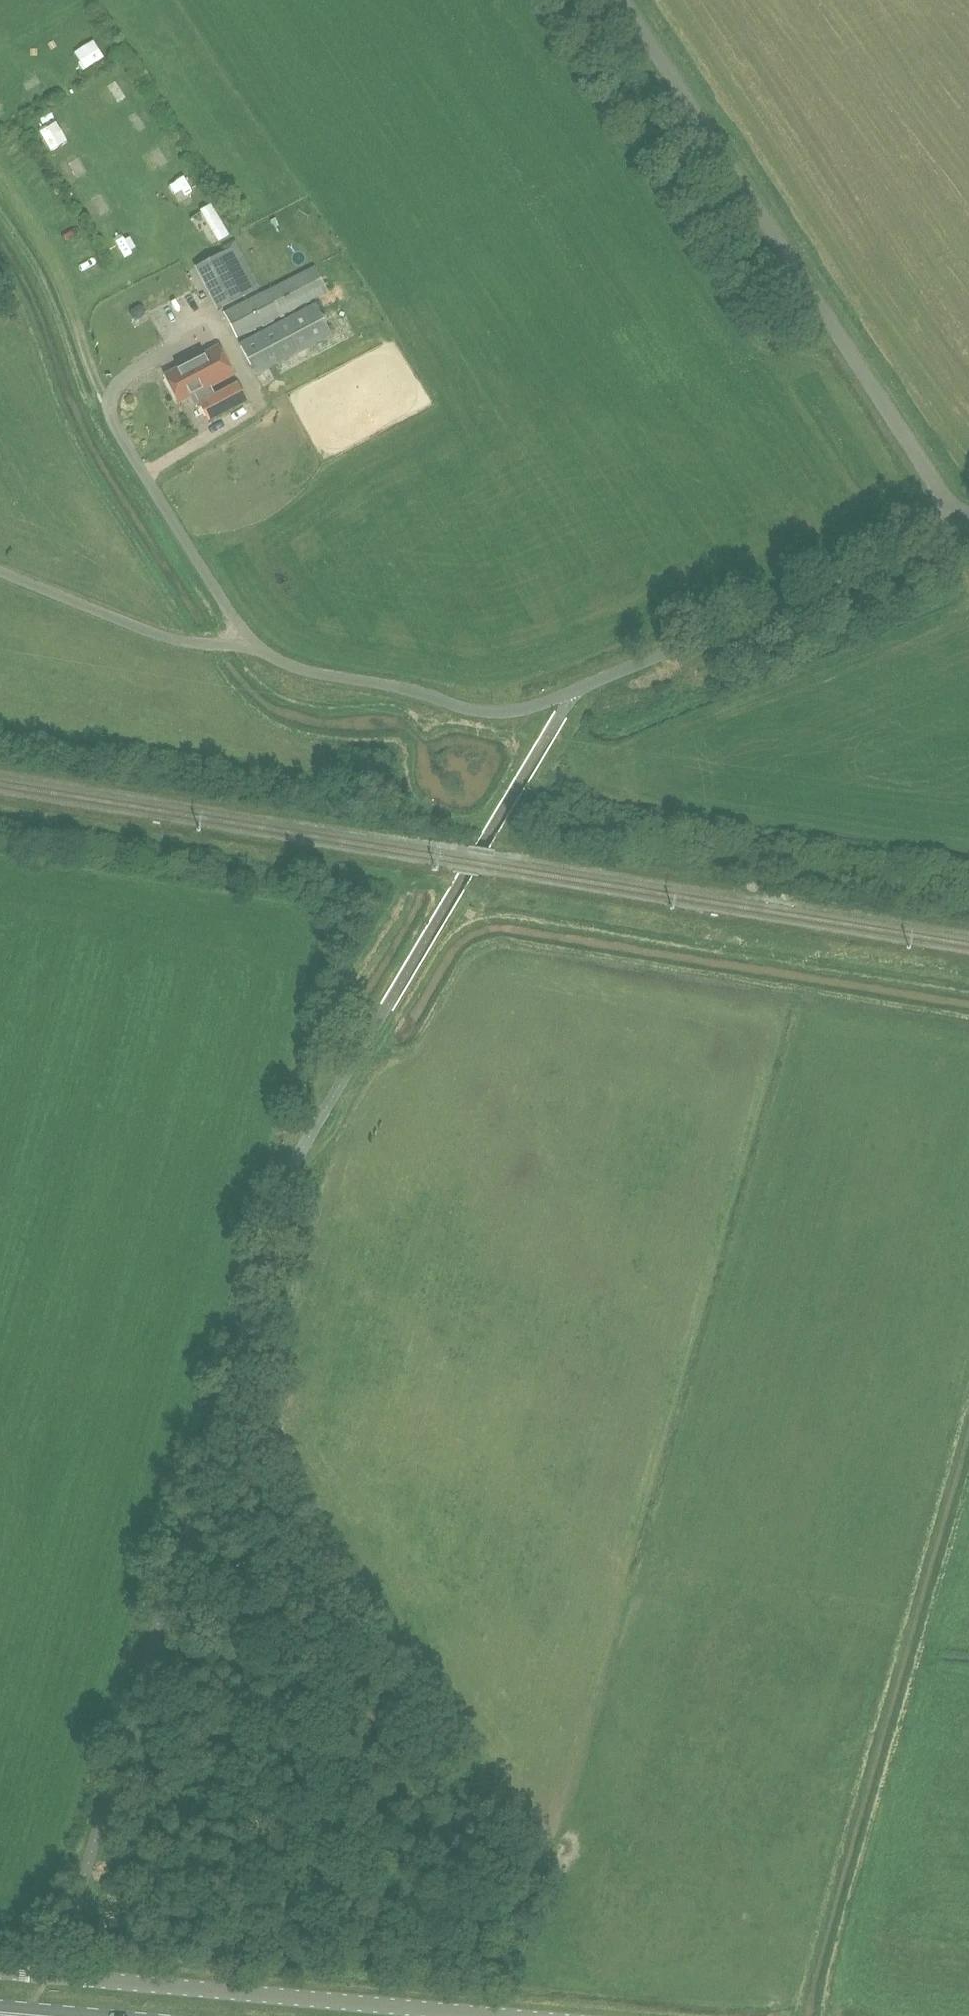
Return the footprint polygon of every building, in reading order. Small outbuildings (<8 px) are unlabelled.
[(102,85),(112,102),(139,87),(129,70),(102,85)] [(13,114),(8,102),(0,106),(0,120),(13,114)] [(172,181),(181,198),(198,189),(189,172),(172,181)] [(88,197),(94,216),(112,211),(106,191),(88,197)] [(220,239),(230,234),(214,200),(203,204),(220,239)] [(221,307),(253,290),(231,248),(199,264),(221,307)] [(237,337),(328,290),(314,264),(224,312),(237,337)] [(240,343),(256,373),(332,333),(316,303),(240,343)] [(216,394),(211,385),(234,373),(219,346),(186,364),(186,365),(166,376),(179,400),(191,394),(192,395),(195,393),(200,402),(200,403),(209,420),(248,399),(238,382),(216,394)]
